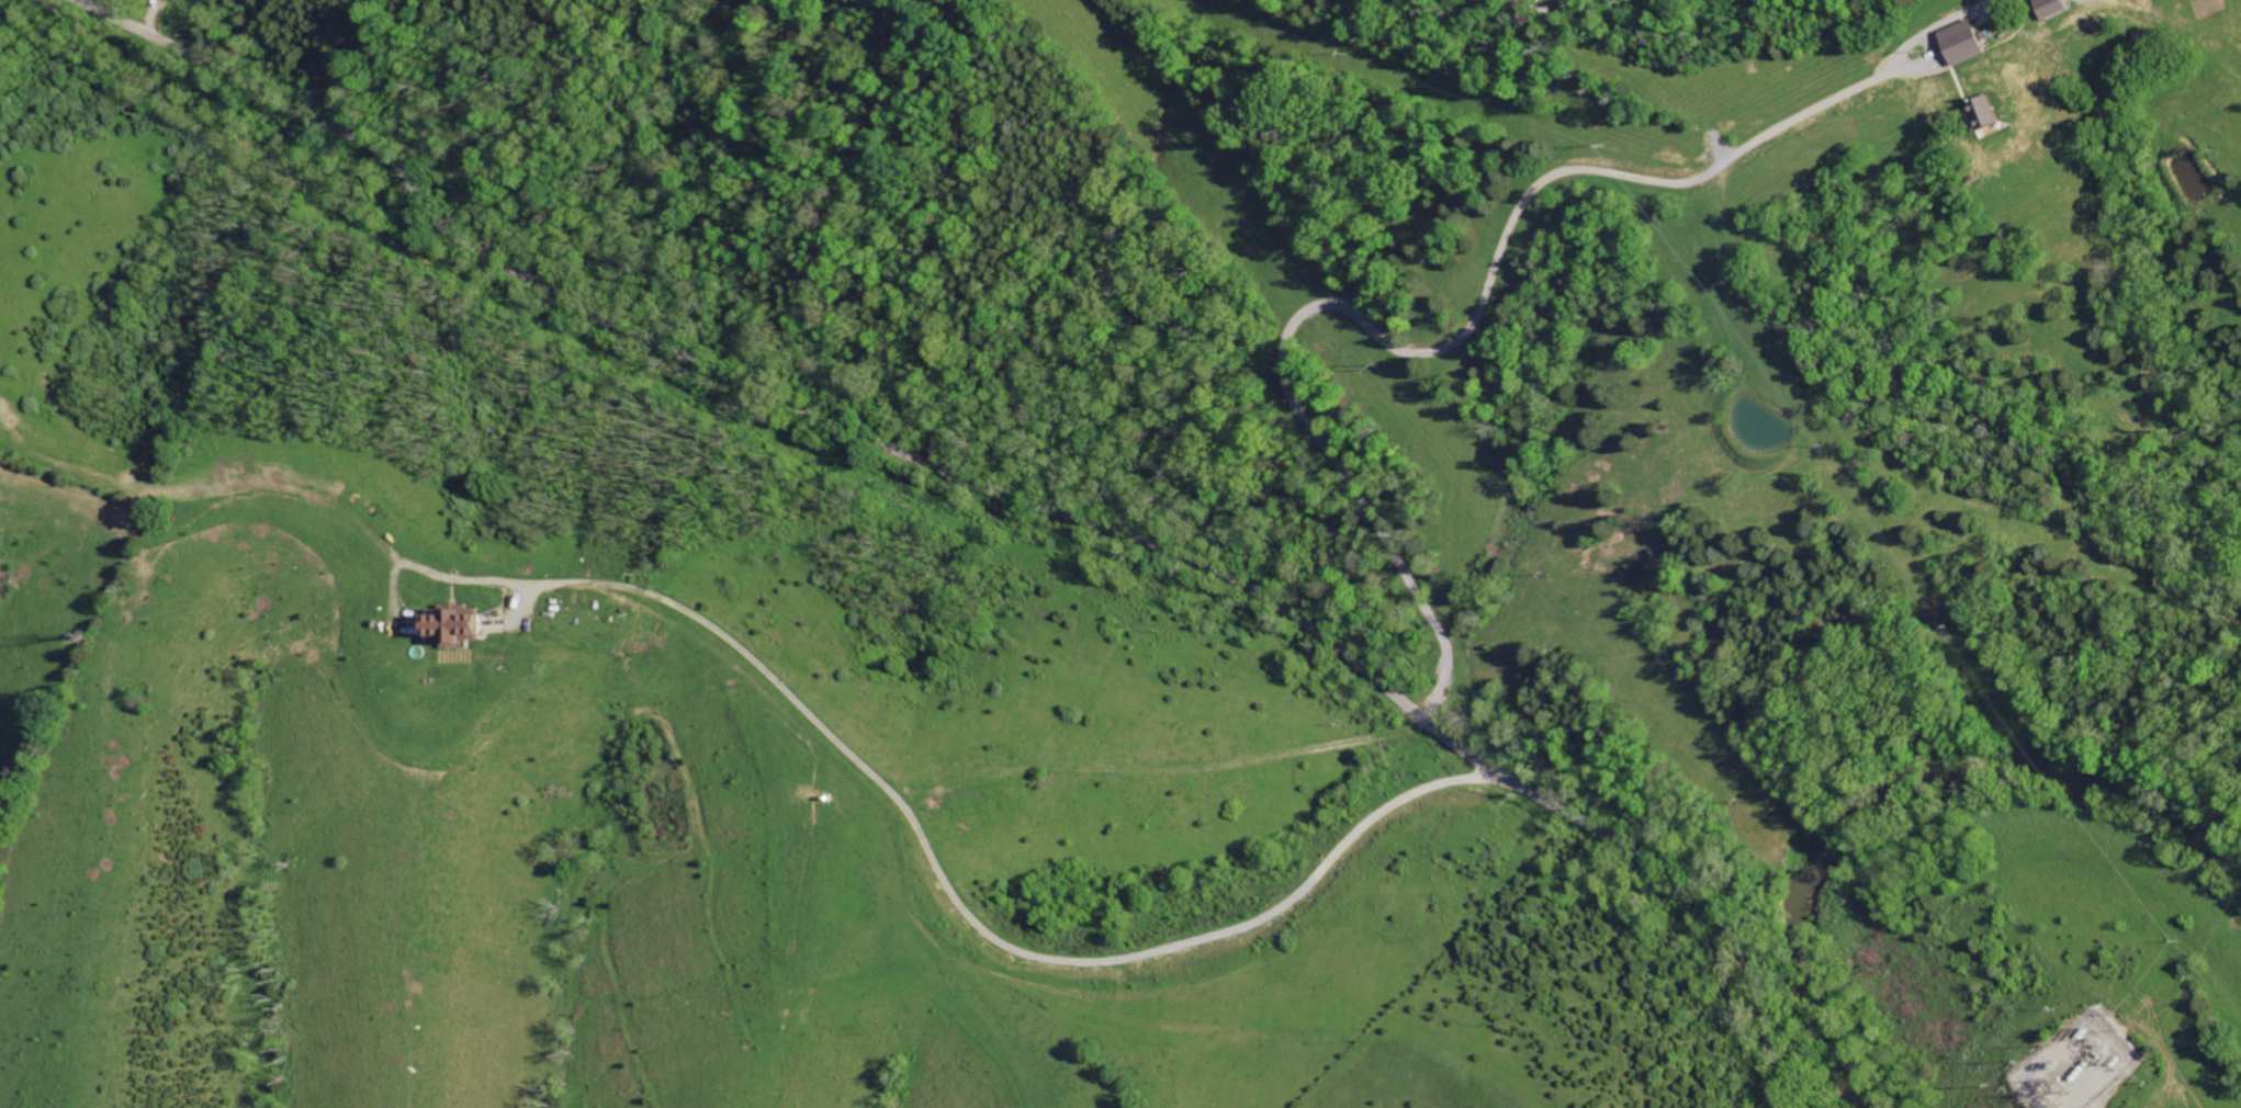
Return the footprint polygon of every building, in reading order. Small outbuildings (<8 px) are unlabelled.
[(2034,20),(2060,12),(2056,0),(2028,0),(2034,20)] [(1943,32),(1958,67),(1992,53),(1977,18),(1943,32)] [(427,640),(480,640),(480,607),(427,607),(427,640)]
